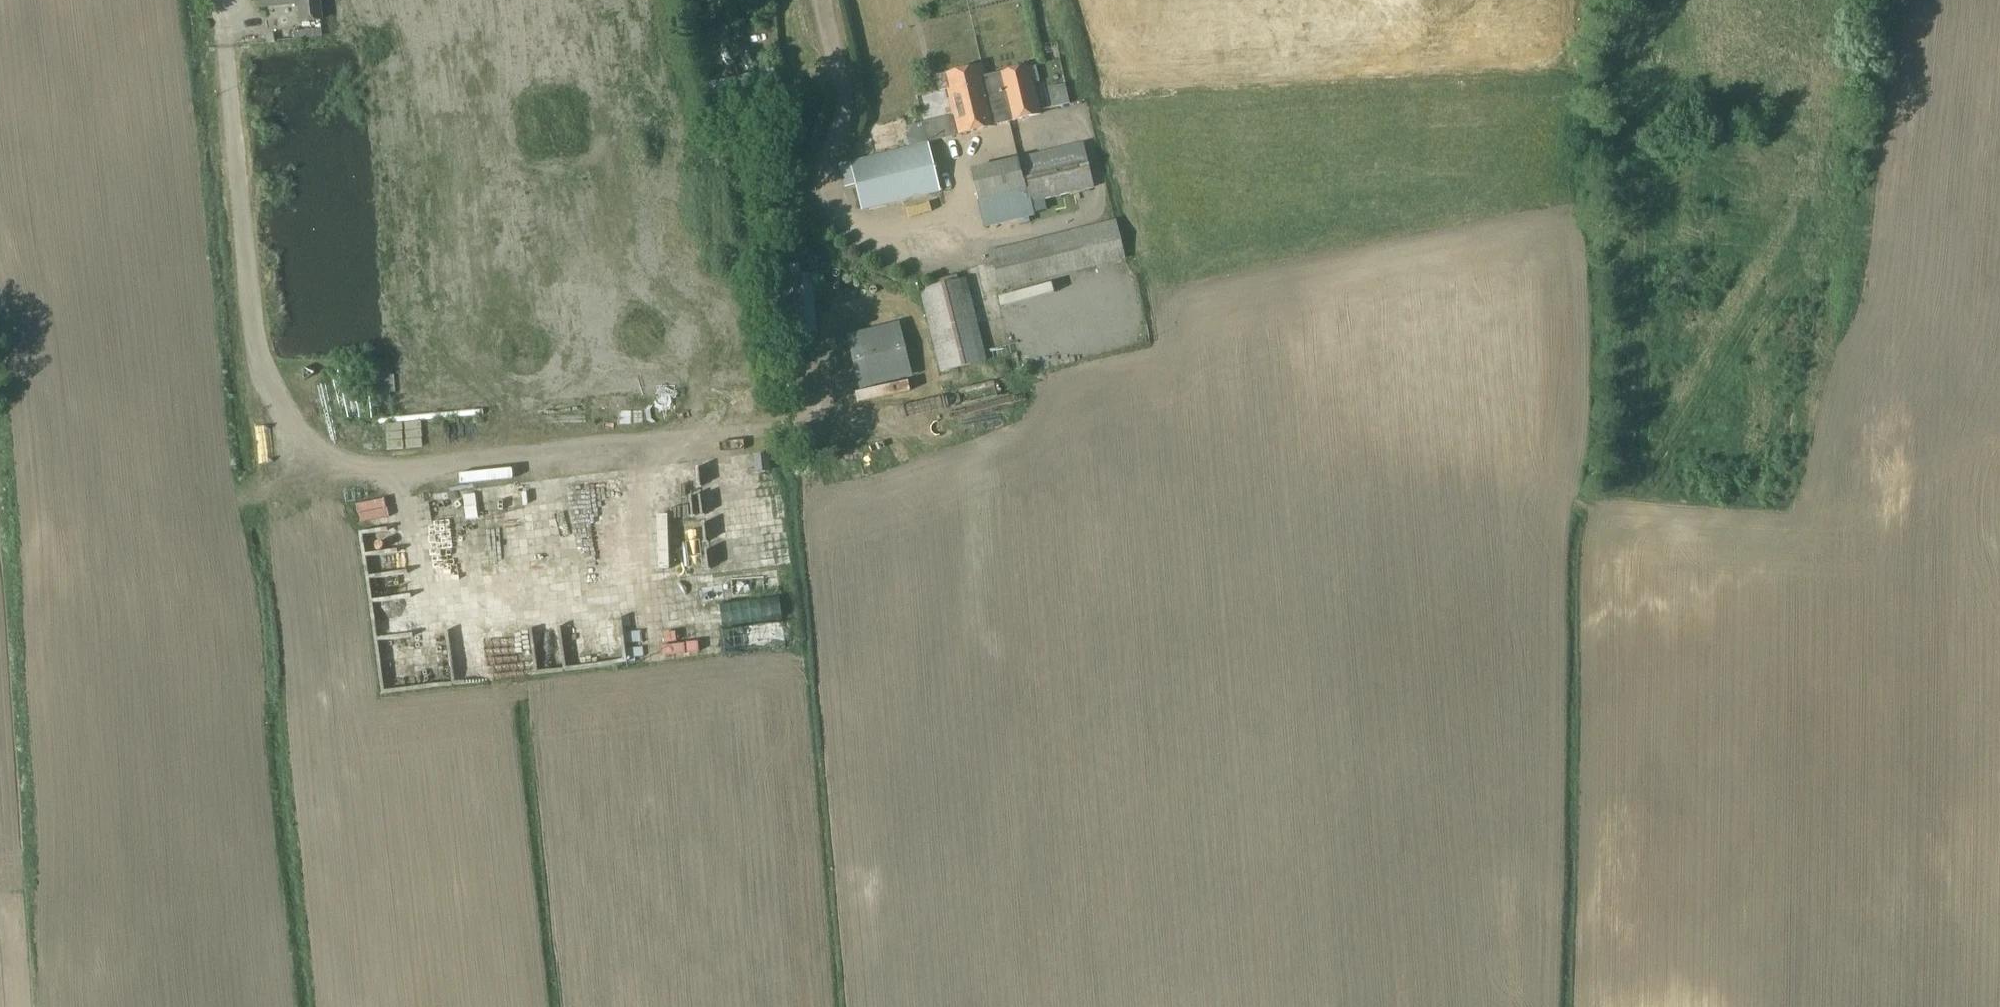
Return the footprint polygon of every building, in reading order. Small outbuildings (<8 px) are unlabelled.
[(320,0),(300,0),(302,21),(322,19),(320,0)] [(985,77),(981,65),(936,76),(940,89),(945,88),(956,133),(1040,113),(1029,66),(985,77)] [(944,115),(918,121),(923,141),(949,135),(944,115)] [(1094,187),(1083,142),(969,168),(984,225),(1032,214),(1029,203),(1094,187)] [(939,191),(928,143),(849,162),(861,210),(939,191)] [(1115,219),(989,250),(1000,290),(1125,258),(1115,219)] [(940,372),(986,361),(966,277),(919,289),(940,372)] [(891,325),(836,339),(850,393),(905,379),(891,325)] [(951,392),(940,394),(942,410),(953,409),(951,392)] [(752,454),(754,472),(770,470),(768,452),(752,454)] [(813,718),(834,715),(833,707),(812,709),(813,718)]
